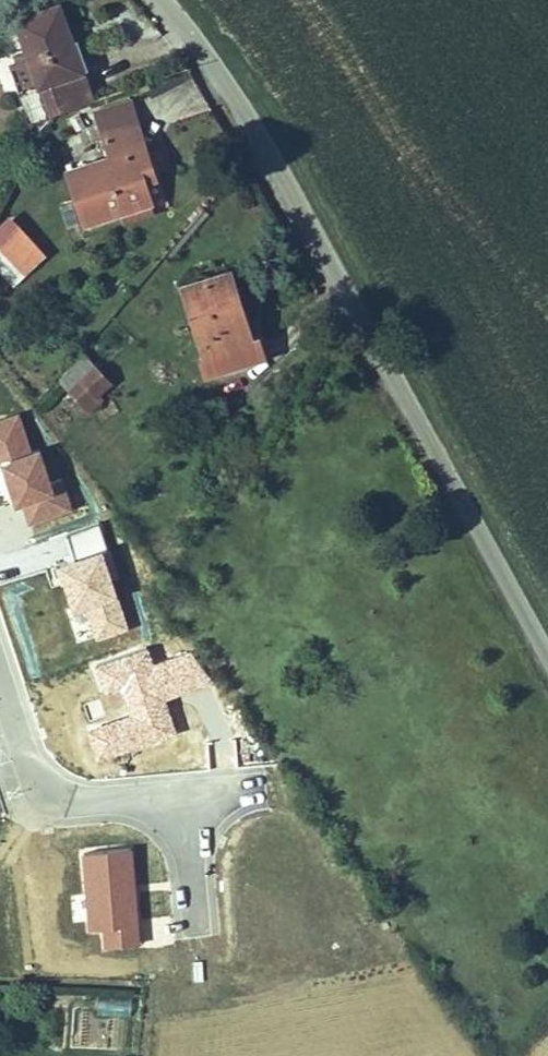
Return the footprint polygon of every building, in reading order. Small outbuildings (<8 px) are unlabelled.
[(92,101),(81,70),(78,71),(72,52),(79,49),(76,40),(71,42),(58,5),(16,20),(39,87),(50,120),(56,114),(92,101)] [(50,120),(39,87),(26,91),(40,130),(50,120)] [(138,124),(131,102),(97,112),(104,135),(138,124)] [(151,201),(140,169),(151,166),(138,124),(104,135),(110,156),(67,170),(84,222),(120,211),(123,220),(153,211),(149,202),(151,201)] [(18,228),(0,245),(0,248),(25,274),(44,255),(18,228)] [(0,248),(0,267),(15,283),(25,274),(0,248)] [(250,340),(229,272),(184,286),(205,354),(206,356),(251,342),(250,340)] [(206,375),(263,357),(257,338),(250,340),(251,342),(206,356),(205,354),(200,356),(206,375)] [(95,367),(82,353),(71,365),(82,379),(95,367)] [(96,394),(109,383),(95,367),(82,379),(71,365),(59,378),(88,411),(101,400),(96,394)] [(100,1000),(99,1014),(128,1016),(129,1002),(100,1000)]
